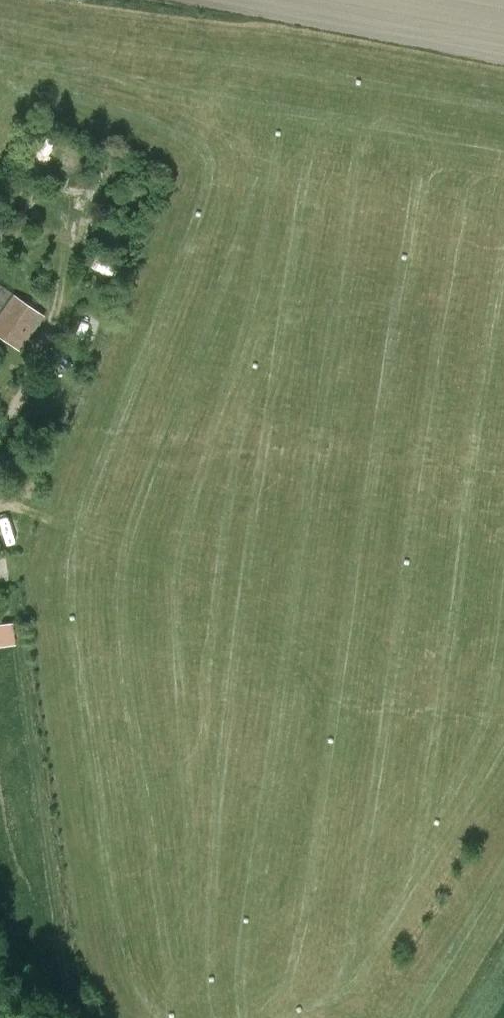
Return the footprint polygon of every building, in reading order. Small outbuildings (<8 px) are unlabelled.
[(0,285),(0,337),(20,351),(45,315),(0,285)] [(13,579),(12,557),(0,557),(0,580),(13,579)] [(0,623),(0,645),(16,643),(14,621),(0,623)]
